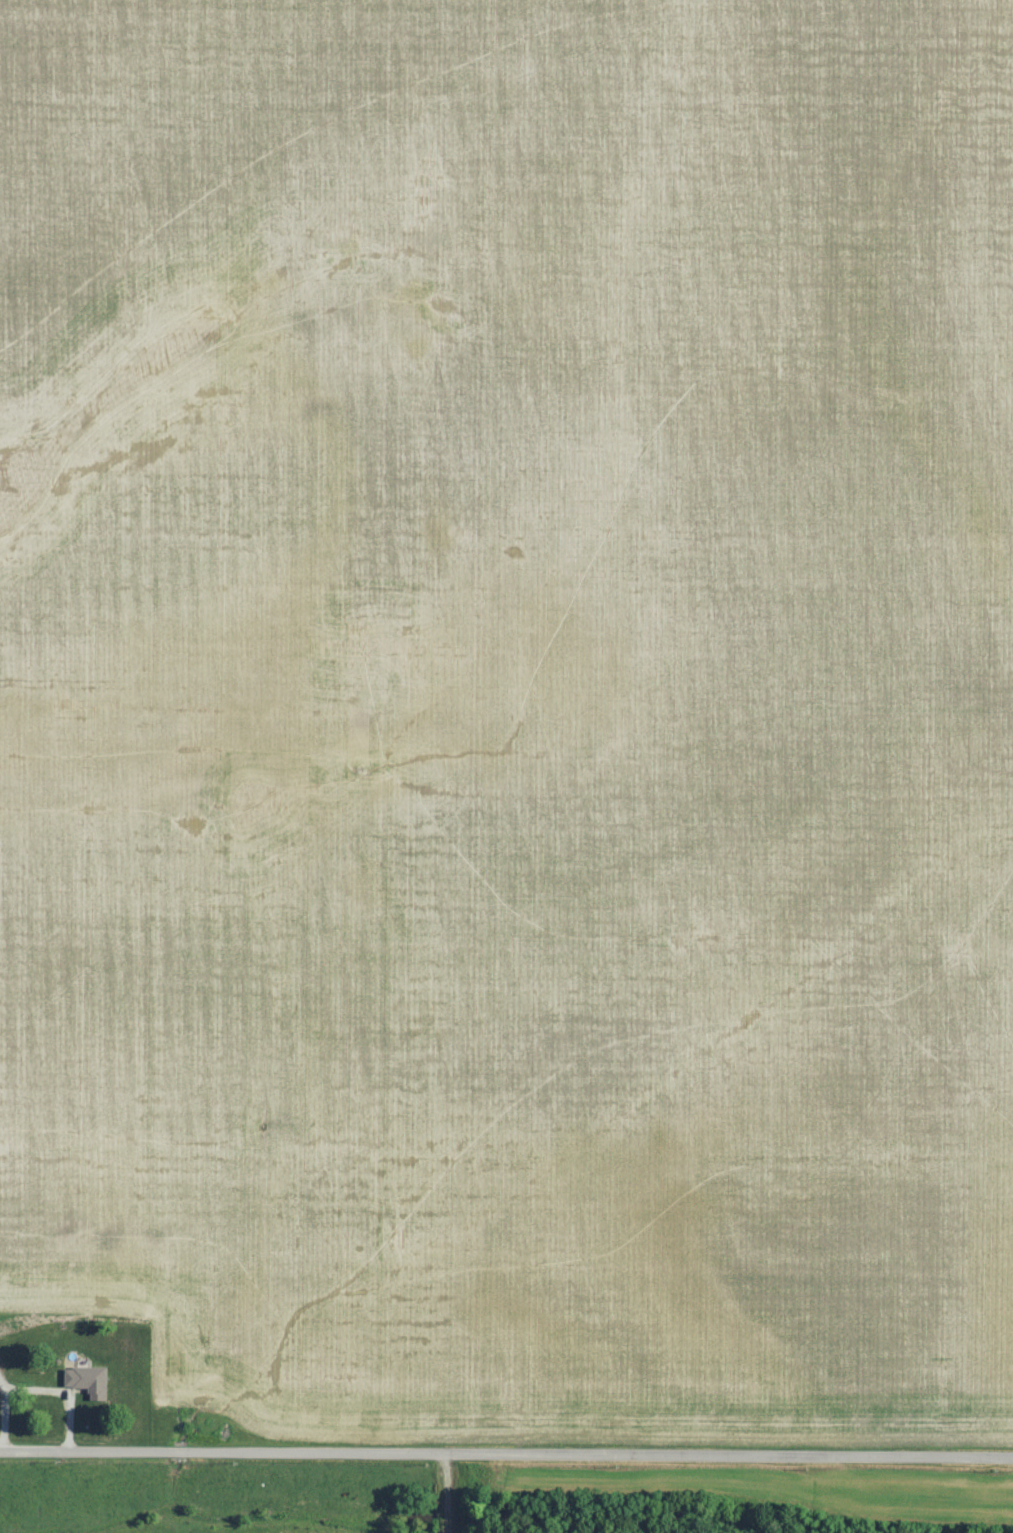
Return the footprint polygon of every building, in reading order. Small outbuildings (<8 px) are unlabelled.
[(110,1368),(67,1368),(67,1388),(92,1388),(92,1401),(109,1401),(110,1368)]
